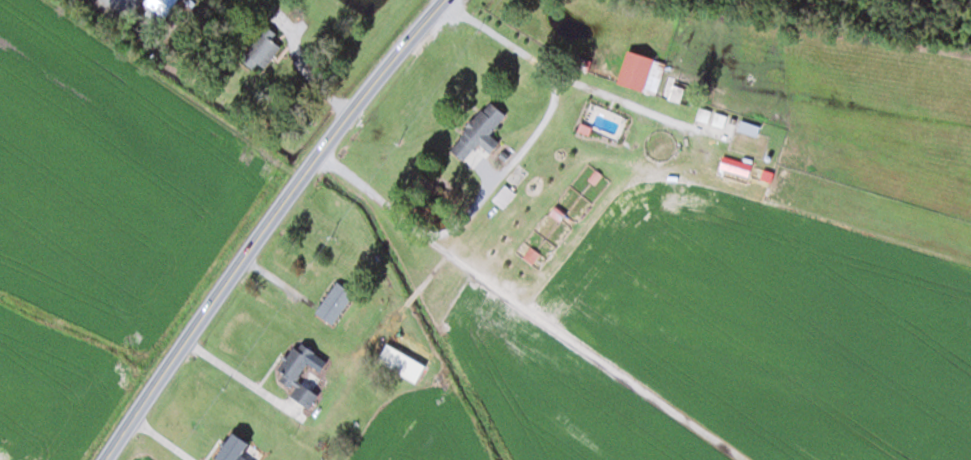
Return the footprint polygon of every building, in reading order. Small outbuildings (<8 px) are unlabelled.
[(148,5),(171,20),(183,0),(151,0),(148,5)] [(258,63),(266,68),(281,44),(274,40),(278,34),(264,25),(241,60),(255,68),(258,63)] [(656,94),(667,61),(627,49),(617,82),(656,94)] [(686,80),(668,74),(658,108),(677,113),(686,80)] [(451,150),(465,160),(477,142),(491,152),(499,140),(490,134),(504,114),(485,101),(451,150)] [(697,119),(709,122),(712,110),(700,107),(697,119)] [(725,126),(727,115),(715,112),(712,124),(725,126)] [(761,125),(741,119),(738,129),(758,135),(761,125)] [(494,199),(503,207),(516,193),(506,185),(494,199)] [(314,311),(332,324),(355,294),(338,280),(314,311)] [(278,370),(283,373),(278,380),(294,389),(290,397),(309,409),(318,393),(297,380),(315,350),(297,339),(278,370)] [(376,361),(416,383),(426,364),(387,342),(376,361)]
